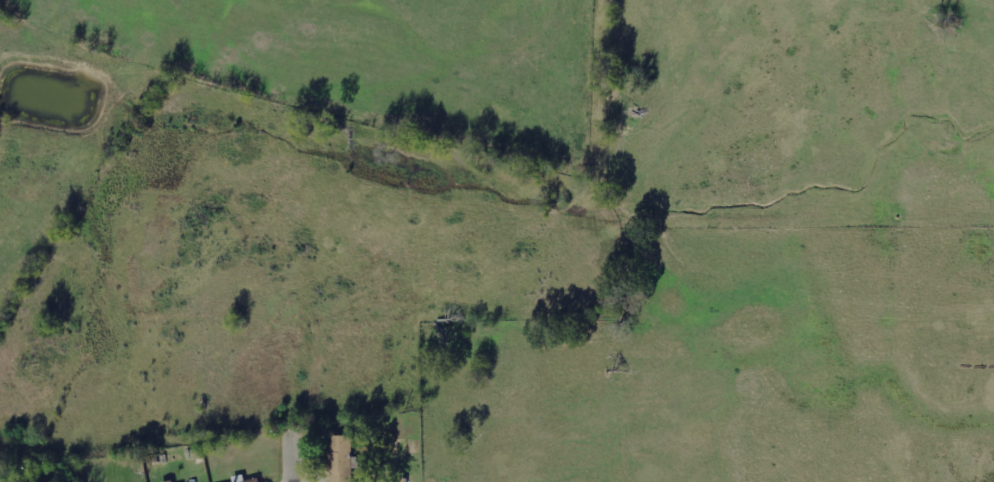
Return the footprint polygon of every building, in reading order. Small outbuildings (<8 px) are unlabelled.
[(331,435),(330,481),(352,481),(352,435),(331,435)]
